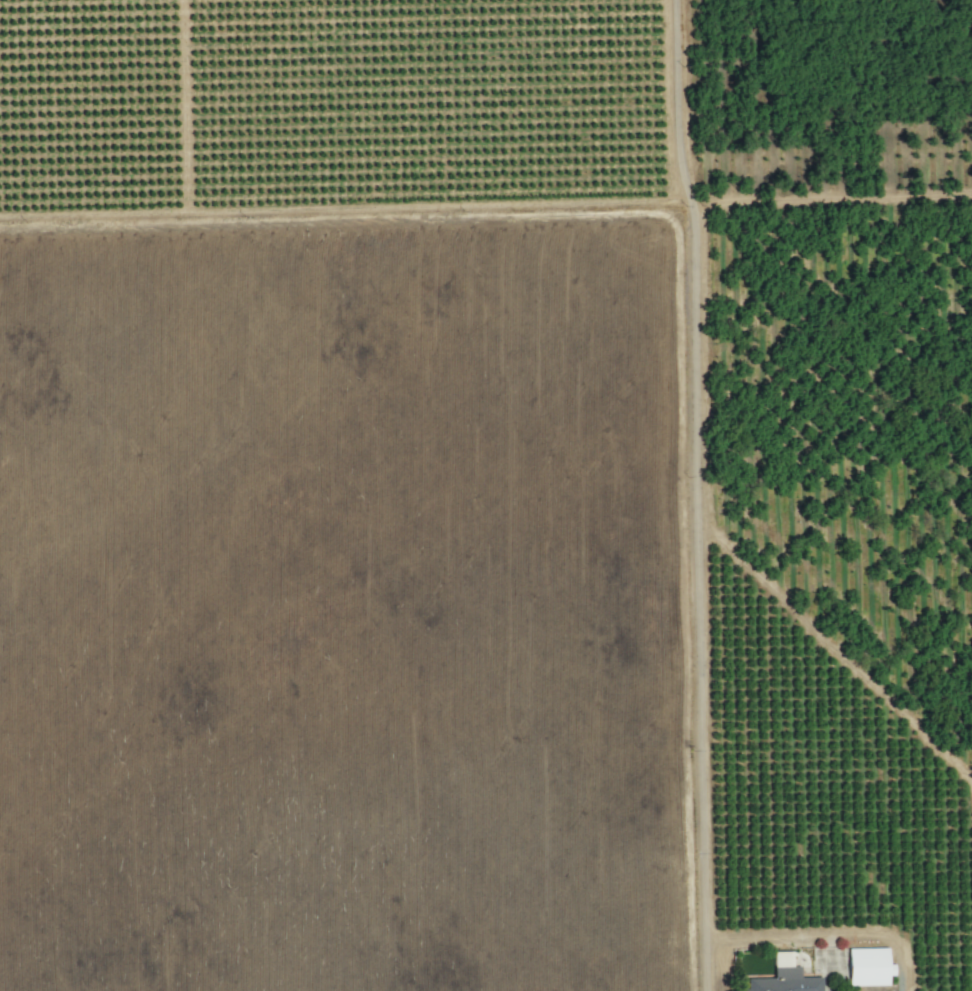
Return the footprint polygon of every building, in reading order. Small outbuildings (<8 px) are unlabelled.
[(887,947),(847,948),(848,985),(888,985),(887,975),(893,975),(893,964),(887,964),(887,947)] [(821,976),(799,977),(799,965),(792,966),(791,951),(773,951),(773,977),(742,978),(742,990),(821,990),(821,976)]
